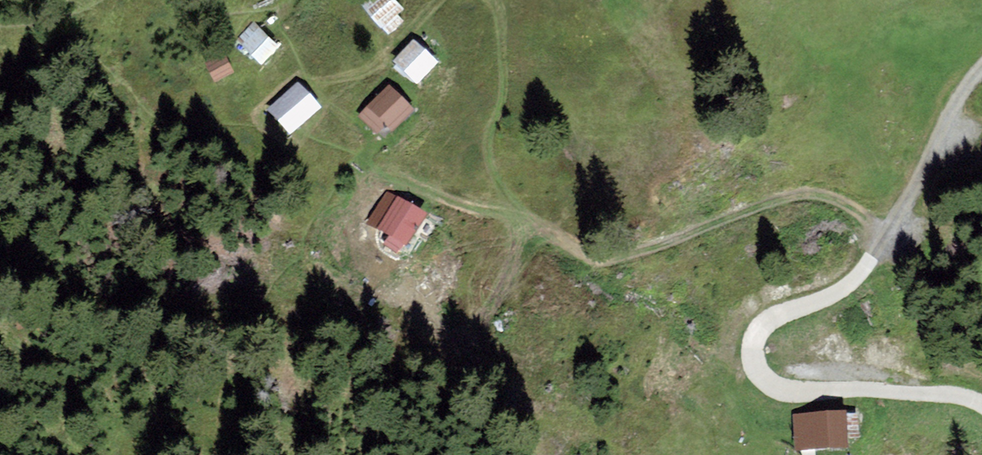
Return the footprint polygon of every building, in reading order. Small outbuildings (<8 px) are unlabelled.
[(396,0),(367,0),(361,5),(381,29),(383,27),(398,15),(404,10),(396,0)] [(398,15),(383,27),(388,33),(403,21),(398,15)] [(279,48),(253,21),(235,39),(261,65),(279,48)] [(417,84),(439,62),(415,39),(393,61),(417,84)] [(205,63),(216,82),(234,72),(223,53),(205,63)] [(321,108),(298,82),(267,109),(289,135),(321,108)] [(415,110),(390,84),(357,116),(376,135),(386,125),(392,132),(415,110)] [(367,223),(378,227),(396,197),(387,192),(367,223)] [(408,245),(427,213),(397,195),(396,197),(378,227),(390,235),(384,245),(398,254),(404,243),(408,245)] [(793,413),(795,451),(848,448),(847,438),(846,414),(846,411),(793,413)] [(858,413),(846,414),(847,438),(860,437),(858,413)]
